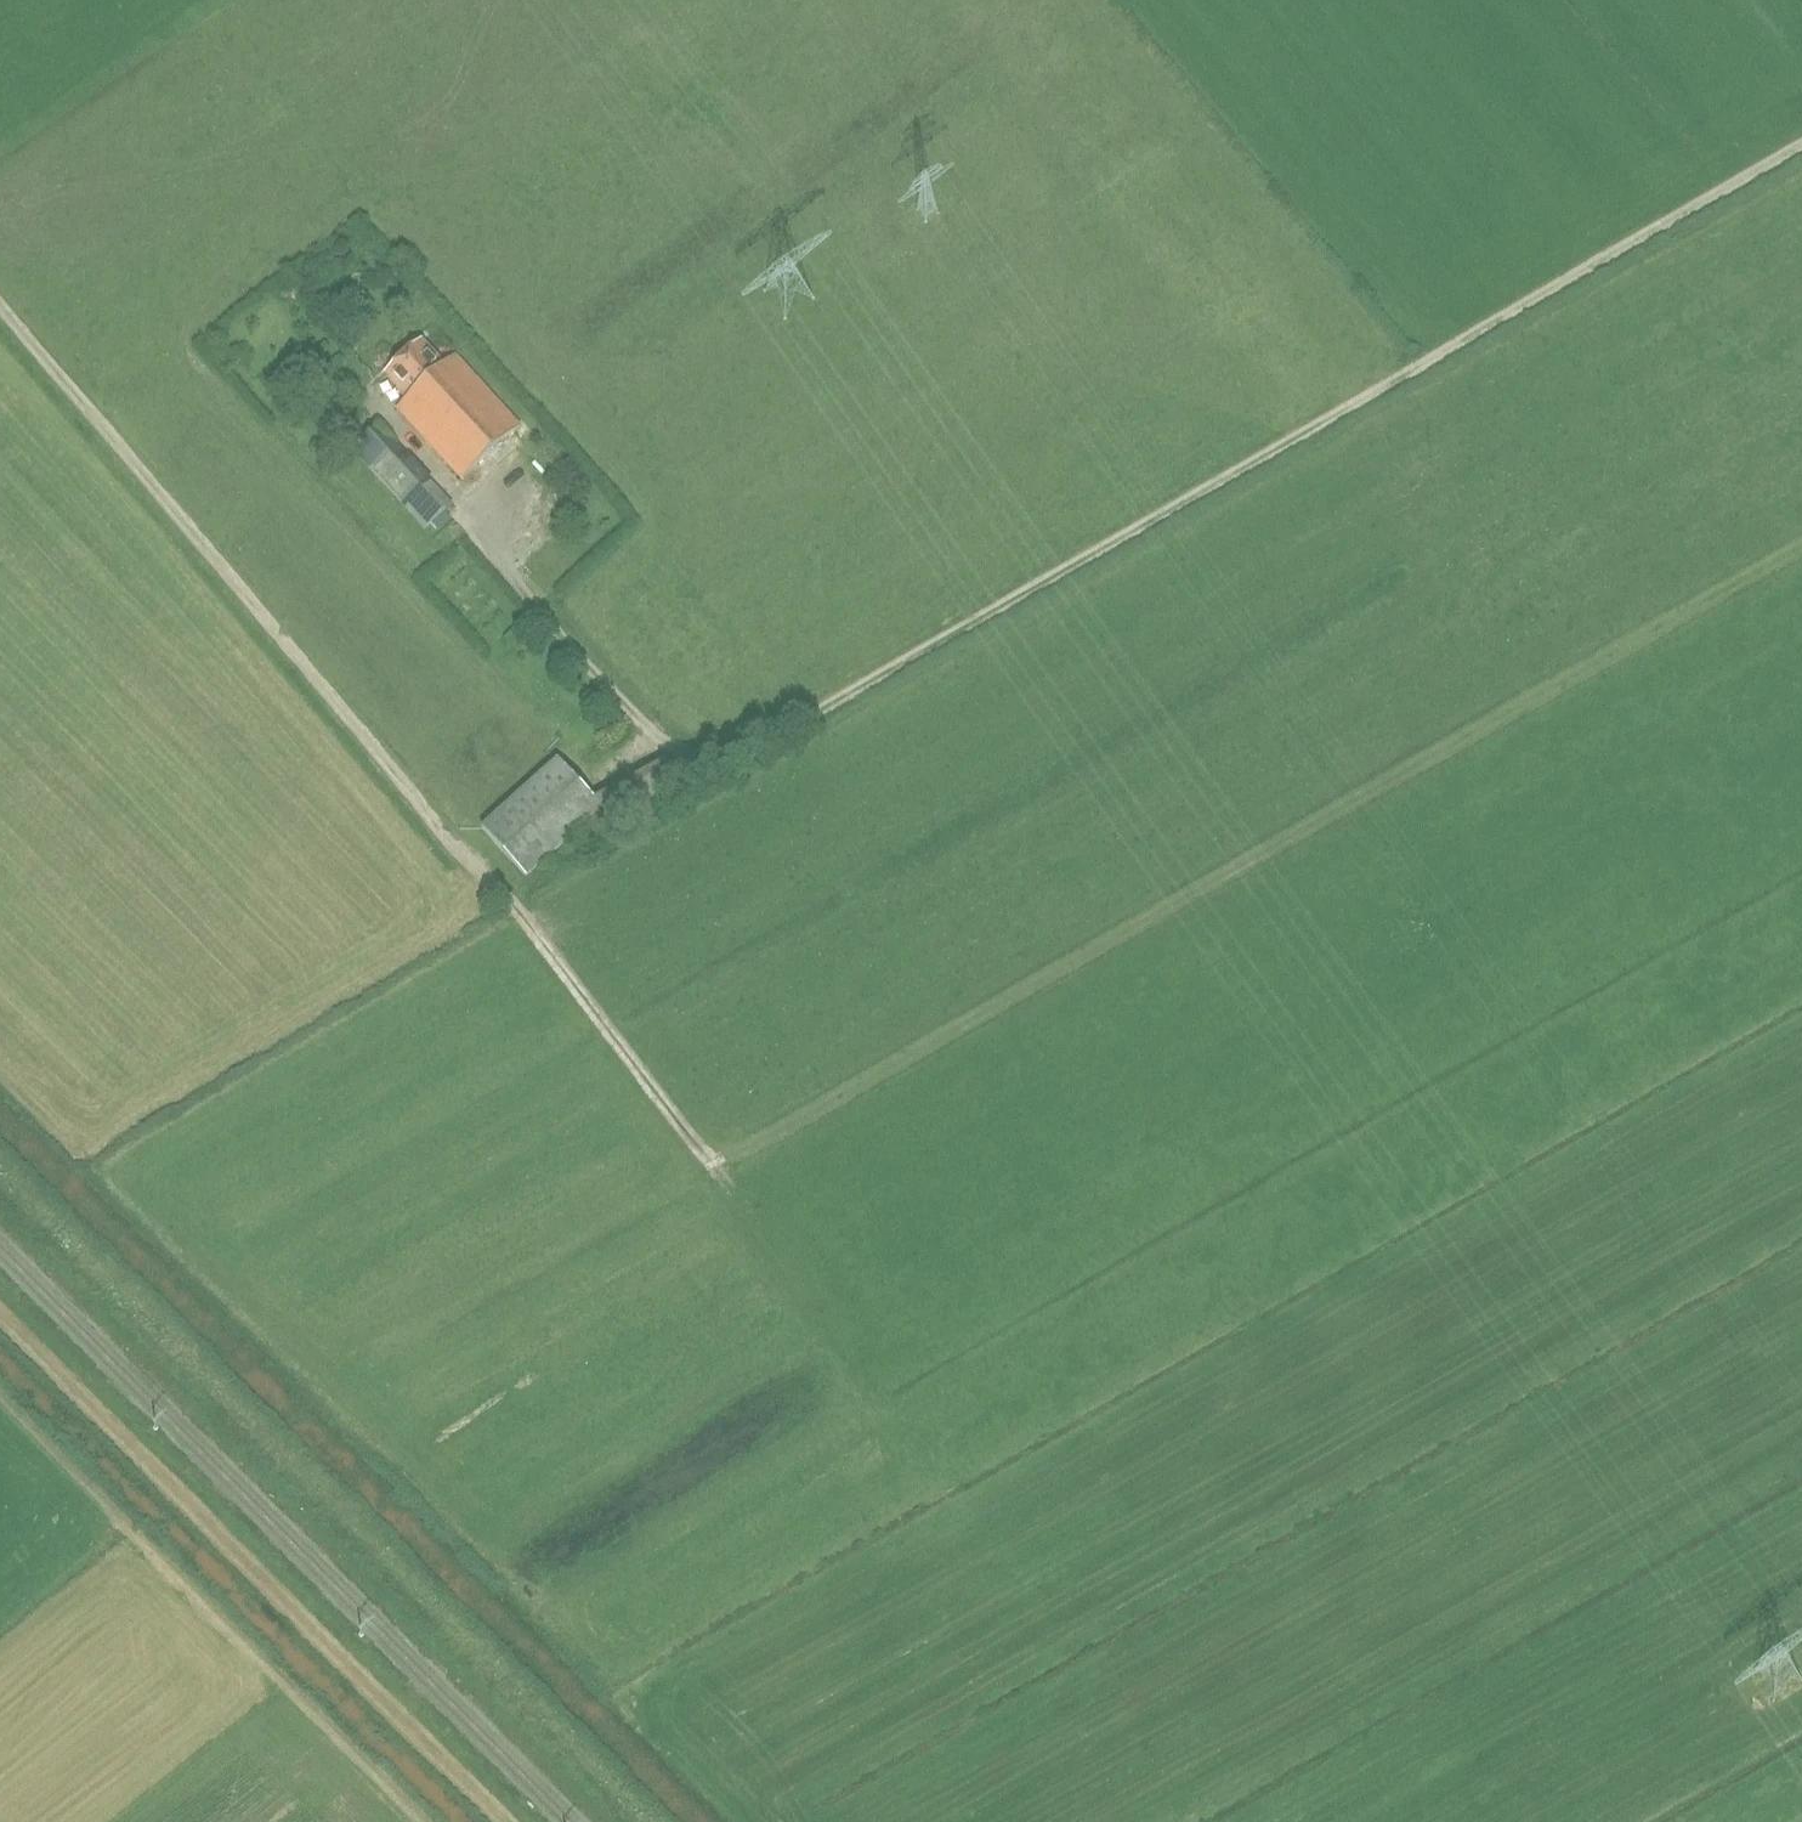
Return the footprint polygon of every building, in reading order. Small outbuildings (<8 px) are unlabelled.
[(522,425),(456,354),(445,364),(422,340),(386,373),(409,397),(397,407),(464,479),(522,425)] [(453,503),(380,423),(352,449),(399,500),(414,517),(425,529),(430,524),(436,531),(451,517),(445,510),(453,503)] [(558,758),(482,827),(527,878),(588,825),(599,844),(686,795),(666,760),(595,800),(558,758)]
